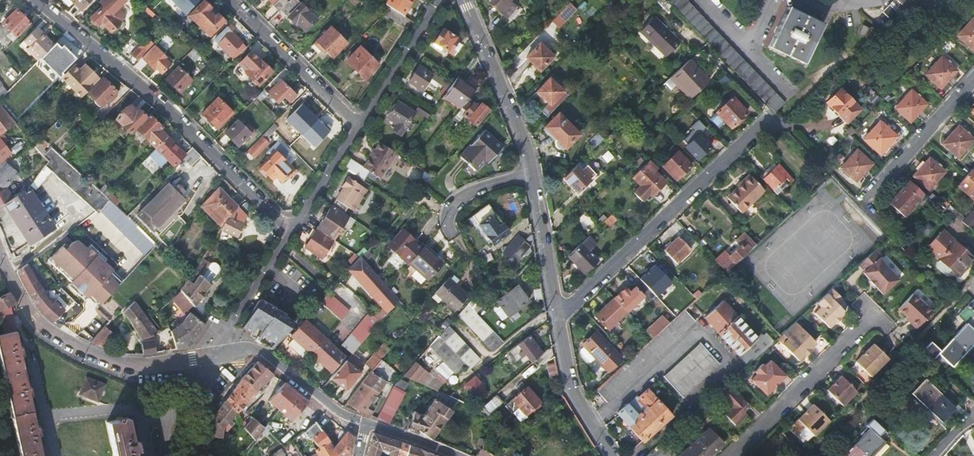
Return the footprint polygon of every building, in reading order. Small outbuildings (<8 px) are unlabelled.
[(81,11),(93,0),(70,0),(81,11)] [(121,24),(126,18),(126,14),(119,8),(126,0),(102,0),(100,2),(104,7),(92,19),(99,26),(103,23),(113,33),(121,24)] [(198,0),(173,0),(187,13),(198,0)] [(274,7),(279,12),(280,11),(289,2),(286,0),(281,0),(274,7)] [(294,25),(296,23),(306,32),(317,21),(301,4),(299,6),(292,0),(291,0),(289,2),(280,11),(294,25)] [(385,4),(390,7),(404,16),(414,0),(388,0),(385,4)] [(487,2),(508,20),(517,10),(510,3),(512,0),(488,0),(487,2)] [(668,14),(674,8),(665,0),(659,0),(656,3),(668,14)] [(766,103),(776,113),(786,104),(776,94),(685,0),(665,0),(674,8),(708,44),(766,103)] [(875,20),(885,30),(914,0),(895,0),(875,20)] [(203,1),(188,17),(199,27),(211,14),(208,12),(211,9),(203,1)] [(559,14),(552,22),(559,29),(576,11),(569,4),(559,14)] [(384,13),(401,24),(406,17),(404,16),(390,7),(384,13)] [(823,24),(789,8),(769,48),(804,64),(823,24)] [(5,47),(15,37),(29,25),(16,10),(0,24),(0,41),(5,47)] [(211,14),(199,27),(209,37),(224,22),(218,16),(215,18),(211,14)] [(676,41),(655,20),(640,35),(662,56),(676,41)] [(958,37),(973,51),(973,20),(958,37)] [(871,29),(863,26),(858,35),(867,39),(871,29)] [(346,43),(330,27),(316,41),(323,49),(332,57),(346,43)] [(243,43),(227,28),(214,41),(230,57),(243,43)] [(22,43),(28,49),(25,52),(36,63),(51,47),(41,37),(43,35),(37,29),(22,43)] [(459,40),(442,29),(434,43),(453,56),(460,45),(458,43),(459,40)] [(155,45),(149,40),(134,56),(139,61),(155,45)] [(323,49),(316,41),(311,46),(318,53),(323,49)] [(526,59),(540,72),(553,58),(540,45),(526,59)] [(156,46),(134,68),(140,73),(148,65),(154,70),(157,68),(163,74),(170,66),(164,60),(168,57),(156,46)] [(62,47),(48,60),(60,74),(75,60),(62,47)] [(379,65),(361,48),(347,62),(364,79),(379,65)] [(267,65),(265,66),(261,62),(262,62),(259,58),(257,60),(250,53),(239,65),(241,67),(238,70),(243,75),(245,73),(252,79),(251,81),(255,85),(256,84),(258,86),(272,72),(270,71),(271,69),(267,65)] [(438,67),(424,58),(420,66),(433,75),(438,67)] [(957,71),(942,58),(927,75),(942,89),(957,71)] [(670,79),(688,99),(707,81),(689,61),(670,79)] [(80,71),(73,65),(61,77),(75,91),(72,94),(79,101),(92,88),(91,87),(99,79),(86,66),(80,71)] [(418,67),(408,83),(417,89),(419,86),(424,89),(429,80),(438,86),(441,82),(418,67)] [(192,82),(178,68),(166,80),(180,94),(192,82)] [(718,81),(728,91),(734,85),(724,75),(718,81)] [(536,92),(539,103),(544,107),(540,111),(546,117),(563,99),(572,90),(566,85),(561,90),(549,79),(536,92)] [(116,93),(103,80),(88,95),(101,108),(105,104),(107,106),(114,100),(111,97),(116,93)] [(443,97),(461,110),(467,102),(476,91),(465,83),(463,85),(456,80),(450,88),(443,97)] [(268,94),(277,103),(284,97),(289,102),(296,96),(281,81),(268,93),(268,94)] [(264,90),(256,97),(260,102),(268,94),(268,93),(264,90)] [(927,105),(912,92),(896,110),(911,123),(927,105)] [(232,113),(218,98),(202,114),(217,128),(232,113)] [(747,115),(731,99),(716,113),(731,129),(747,115)] [(852,122),(830,101),(818,114),(838,135),(852,122)] [(415,114),(397,102),(395,106),(393,105),(389,112),(390,113),(387,118),(395,123),(390,131),(400,137),(415,114)] [(461,110),(452,122),(455,124),(453,127),(463,136),(472,126),(474,128),(487,113),(480,107),(477,110),(467,102),(461,110)] [(428,118),(433,112),(421,104),(417,110),(428,118)] [(1,133),(14,123),(0,105),(0,134),(1,133)] [(136,113),(129,107),(116,120),(129,134),(145,119),(137,112),(136,113)] [(697,130),(702,125),(687,109),(682,114),(697,130)] [(578,136),(558,114),(544,128),(555,140),(554,142),(554,144),(554,146),(555,148),(557,150),(560,151),(562,151),(564,150),(565,149),(578,136)] [(136,129),(156,149),(158,147),(168,137),(161,130),(163,128),(150,115),(136,129)] [(244,127),(237,120),(224,133),(237,146),(246,137),(248,139),(255,132),(247,124),(244,127)] [(898,137),(881,122),(864,140),(881,156),(898,137)] [(274,124),(263,135),(266,139),(277,128),(274,124)] [(695,133),(698,136),(703,142),(711,135),(702,125),(695,133)] [(959,126),(943,144),(959,158),(973,141),(973,140),(959,126)] [(3,159),(10,154),(3,145),(8,141),(1,133),(0,134),(0,161),(3,159)] [(502,149),(483,133),(460,159),(475,173),(488,158),(491,161),(502,149)] [(698,136),(695,133),(687,140),(690,143),(698,136)] [(263,135),(248,150),(254,157),(269,142),(266,139),(263,135)] [(598,135),(587,145),(593,151),(604,142),(603,141),(598,135)] [(685,148),(697,161),(710,149),(703,142),(698,136),(690,143),(685,148)] [(165,154),(161,158),(166,164),(170,160),(176,165),(182,159),(184,160),(191,167),(200,157),(192,149),(186,155),(168,137),(158,147),(165,154)] [(289,155),(277,143),(269,151),(271,153),(269,155),(271,157),(260,168),(261,169),(260,171),(265,177),(267,175),(268,177),(271,174),(281,183),(286,178),(288,180),(295,173),(283,161),(289,155)] [(380,143),(364,168),(380,179),(397,154),(380,143)] [(35,149),(42,158),(47,154),(38,146),(35,149)] [(51,172),(70,188),(96,210),(98,209),(99,211),(100,210),(111,202),(107,198),(87,179),(64,159),(51,149),(47,154),(42,158),(47,163),(38,176),(32,184),(29,188),(33,190),(34,188),(36,190),(51,172)] [(873,165),(856,150),(839,168),(856,183),(873,165)] [(691,166),(678,152),(661,167),(675,181),(691,166)] [(2,204),(15,195),(11,189),(7,192),(4,189),(23,167),(15,160),(14,159),(7,164),(6,163),(0,170),(0,206),(2,204)] [(946,173),(930,159),(914,176),(930,191),(946,173)] [(417,167),(434,178),(439,172),(422,161),(417,167)] [(582,161),(562,179),(576,193),(580,189),(582,191),(590,184),(587,182),(594,175),(582,161)] [(640,187),(633,194),(642,202),(649,196),(651,198),(666,184),(655,173),(659,169),(651,161),(632,178),(640,187)] [(781,165),(764,181),(774,190),(782,183),(785,185),(788,183),(785,180),(788,177),(786,174),(788,173),(781,165)] [(958,185),(973,199),(973,170),(973,169),(967,175),(958,185)] [(32,171),(26,179),(32,184),(38,176),(32,171)] [(766,192),(751,176),(743,183),(744,184),(728,199),(743,214),(766,192)] [(342,189),(331,206),(343,214),(347,208),(360,187),(347,179),(341,188),(342,189)] [(168,185),(163,190),(179,206),(184,201),(179,196),(180,196),(180,195),(181,195),(181,194),(181,193),(181,192),(181,191),(180,191),(180,190),(179,189),(178,189),(178,188),(177,188),(176,188),(175,188),(174,188),(174,189),(173,189),(168,185)] [(921,200),(906,186),(889,204),(905,218),(921,200)] [(360,187),(347,208),(353,212),(366,191),(360,187)] [(201,207),(221,227),(227,218),(237,208),(219,189),(201,207)] [(15,195),(2,204),(9,214),(34,201),(27,190),(24,194),(21,190),(15,195)] [(163,190),(136,216),(152,233),(170,250),(179,236),(187,224),(173,212),(179,206),(163,190)] [(107,198),(111,202),(116,206),(120,202),(112,194),(107,198)] [(9,214),(30,244),(48,231),(41,219),(45,216),(34,201),(9,214)] [(124,234),(135,224),(132,222),(127,217),(116,206),(111,202),(100,210),(124,234)] [(494,213),(488,204),(472,215),(493,244),(509,232),(503,224),(499,227),(491,215),(494,213)] [(399,205),(394,211),(400,216),(405,211),(399,205)] [(331,206),(319,225),(332,233),(334,229),(339,232),(348,218),(343,214),(331,206)] [(227,218),(221,227),(220,229),(237,238),(243,225),(246,217),(237,208),(227,218)] [(965,219),(963,222),(971,229),(973,226),(973,209),(965,219)] [(503,224),(494,213),(491,215),(499,227),(503,224)] [(608,218),(604,222),(609,226),(616,219),(612,214),(608,218)] [(41,219),(48,231),(53,227),(45,216),(41,219)] [(135,224),(124,234),(146,255),(156,245),(135,224)] [(299,240),(305,244),(311,234),(305,230),(299,240)] [(388,245),(409,264),(409,263),(423,248),(416,241),(415,241),(402,230),(388,245)] [(315,231),(304,247),(322,259),(334,240),(325,235),(323,237),(315,231)] [(944,231),(929,248),(935,253),(950,236),(944,231)] [(368,238),(371,241),(367,245),(371,248),(380,238),(373,234),(368,238)] [(741,247),(729,258),(725,253),(716,261),(726,273),(756,246),(745,234),(736,242),(741,247)] [(568,256),(584,273),(598,261),(589,251),(597,244),(589,236),(582,242),(582,243),(568,256)] [(950,236),(935,253),(944,261),(941,265),(940,268),(947,274),(950,274),(954,270),(958,274),(973,257),(950,236)] [(77,238),(73,240),(65,247),(62,244),(51,255),(73,277),(70,280),(74,284),(86,296),(90,293),(99,303),(120,282),(111,272),(113,270),(99,256),(88,245),(86,247),(77,238)] [(692,250),(680,238),(665,251),(677,264),(692,250)] [(518,248),(515,252),(509,259),(515,265),(523,256),(525,256),(525,254),(530,248),(524,242),(518,248)] [(409,263),(427,280),(442,264),(434,256),(433,257),(423,248),(409,263)] [(900,280),(881,258),(883,257),(877,250),(860,265),(866,272),(864,273),(884,295),(900,280)] [(379,304),(342,346),(352,355),(399,302),(387,288),(361,259),(350,271),(379,304)] [(188,278),(179,292),(191,306),(193,309),(209,286),(208,284),(216,271),(215,266),(211,264),(207,265),(200,260),(188,278)] [(658,296),(673,280),(654,262),(639,278),(658,296)] [(30,301),(39,292),(40,290),(34,280),(27,264),(26,263),(18,269),(17,272),(21,289),(24,294),(27,297),(30,301)] [(465,297),(447,281),(434,295),(453,312),(465,297)] [(615,299),(628,313),(635,306),(637,309),(640,306),(638,304),(645,297),(649,302),(656,296),(642,281),(630,292),(627,288),(615,299)] [(527,302),(516,287),(495,302),(506,318),(527,302)] [(834,289),(818,303),(822,307),(815,313),(829,328),(834,323),(835,324),(841,319),(840,318),(845,313),(839,306),(844,301),(834,289)] [(11,307),(13,306),(17,304),(15,301),(10,291),(0,296),(0,312),(11,307)] [(700,291),(694,296),(697,299),(703,294),(700,291)] [(30,301),(42,314),(51,304),(39,292),(30,301)] [(171,299),(183,313),(191,306),(179,292),(171,299)] [(321,303),(342,322),(351,312),(330,293),(321,303)] [(909,322),(916,329),(932,312),(913,294),(899,309),(911,320),(909,322)] [(596,316),(609,330),(628,313),(615,299),(596,316)] [(54,323),(64,311),(53,301),(51,304),(42,314),(53,323),(54,323)] [(244,324),(254,331),(255,330),(261,334),(257,340),(264,345),(271,350),(294,324),(276,312),(279,307),(272,303),(269,307),(260,301),(244,324)] [(758,339),(723,302),(705,318),(739,356),(749,365),(770,346),(771,345),(762,335),(758,339)] [(130,324),(140,340),(141,340),(156,333),(155,332),(134,303),(123,313),(131,323),(130,324)] [(457,316),(492,353),(502,344),(467,305),(457,316)] [(961,345),(959,347),(968,355),(973,348),(973,310),(970,306),(960,317),(967,324),(954,338),(961,345)] [(0,336),(0,354),(21,455),(42,455),(38,435),(40,435),(39,426),(36,426),(30,395),(32,395),(31,386),(28,387),(22,355),(24,355),(23,346),(20,347),(17,332),(11,307),(0,312),(0,314),(5,335),(0,336)] [(630,360),(597,391),(607,402),(695,321),(686,310),(669,325),(653,340),(630,360)] [(171,331),(176,350),(188,347),(196,337),(206,326),(189,316),(180,327),(171,331)] [(662,318),(646,332),(653,340),(669,325),(662,318)] [(346,358),(305,321),(304,323),(303,321),(301,322),(303,324),(301,327),(299,325),(297,327),(299,328),(296,332),(294,330),(293,332),(295,333),(293,336),(291,334),(289,336),(291,337),(291,338),(293,340),(289,344),(306,359),(310,355),(331,375),(346,358)] [(817,344),(796,322),(783,334),(791,342),(785,347),(798,361),(817,344)] [(102,328),(90,343),(103,349),(113,336),(102,328)] [(430,347),(459,373),(467,364),(472,369),(481,359),(446,328),(438,338),(430,347)] [(622,360),(596,334),(584,346),(609,372),(622,360)] [(939,354),(956,369),(968,355),(959,347),(961,345),(954,338),(939,354)] [(528,339),(506,355),(514,366),(525,359),(527,362),(539,354),(528,339)] [(141,342),(142,355),(156,353),(154,340),(141,342)] [(720,363),(700,342),(663,376),(682,397),(720,363)] [(864,355),(856,362),(864,370),(871,377),(886,362),(880,356),(883,353),(874,344),(866,352),(867,353),(865,356),(864,355)] [(383,345),(365,364),(371,369),(380,360),(385,354),(387,352),(388,350),(383,345)] [(920,353),(931,363),(932,364),(938,357),(926,347),(920,353)] [(396,354),(389,361),(394,365),(397,362),(400,358),(396,354)] [(539,354),(527,362),(530,366),(541,357),(539,354)] [(370,371),(361,383),(378,394),(381,389),(385,384),(387,386),(397,375),(391,369),(382,361),(380,360),(371,369),(370,371)] [(777,383),(778,384),(786,376),(771,361),(765,367),(763,364),(755,372),(757,375),(752,380),(767,395),(775,388),(774,387),(777,383)] [(251,370),(242,380),(261,394),(275,376),(259,362),(251,370)] [(346,362),(330,380),(344,393),(360,374),(359,373),(360,371),(357,368),(355,370),(346,362)] [(393,367),(399,373),(402,370),(404,368),(397,362),(394,365),(393,367)] [(423,370),(415,363),(408,371),(403,376),(414,381),(417,377),(425,381),(430,375),(424,369),(423,370)] [(105,385),(86,377),(79,395),(97,403),(105,385)] [(828,391),(843,406),(857,392),(842,377),(836,383),(837,384),(835,386),(834,385),(828,391)] [(234,391),(225,403),(237,413),(242,417),(261,394),(242,380),(234,391)] [(396,384),(394,388),(404,392),(408,383),(400,380),(396,384)] [(463,387),(475,404),(485,396),(473,380),(463,387)] [(907,391),(912,396),(913,394),(927,406),(933,400),(935,402),(942,394),(927,380),(920,387),(915,382),(907,391)] [(520,395),(506,408),(513,416),(513,415),(522,425),(528,419),(526,417),(540,402),(522,382),(514,389),(520,395)] [(361,383),(353,393),(370,403),(378,394),(361,383)] [(271,402),(281,411),(295,424),(310,404),(311,403),(298,394),(286,384),(271,402)] [(744,400),(728,384),(724,387),(718,393),(730,405),(730,409),(724,414),(735,426),(747,415),(744,411),(749,406),(744,400)] [(394,388),(378,420),(390,425),(406,392),(404,392),(394,388)] [(618,414),(644,442),(672,415),(648,390),(638,398),(646,406),(642,410),(644,411),(641,414),(639,412),(637,414),(628,404),(618,414)] [(353,393),(345,404),(357,412),(361,414),(371,418),(373,412),(366,409),(370,403),(353,393)] [(432,399),(450,411),(456,401),(447,397),(438,393),(432,399)] [(927,406),(944,422),(942,424),(948,429),(953,425),(959,418),(953,413),(958,409),(942,394),(935,402),(933,400),(927,406)] [(628,404),(637,414),(639,412),(641,414),(644,411),(642,410),(646,406),(638,398),(637,396),(628,404)] [(403,423),(402,426),(403,427),(402,429),(405,430),(404,431),(413,434),(431,441),(450,411),(432,399),(421,415),(413,412),(410,419),(407,418),(405,423),(403,423)] [(489,401),(476,411),(483,414),(493,406),(489,401)] [(237,413),(225,403),(219,413),(212,423),(207,429),(207,437),(222,438),(222,431),(226,434),(233,426),(229,422),(237,413)] [(830,421),(814,405),(789,430),(796,436),(805,427),(814,436),(830,421)] [(107,423),(114,455),(135,455),(134,451),(138,451),(136,442),(132,443),(128,419),(107,423)] [(313,439),(319,450),(331,444),(318,421),(305,430),(310,440),(313,439)] [(253,423),(246,432),(251,435),(257,440),(263,430),(253,423)] [(273,428),(281,436),(282,433),(275,426),(273,428)] [(870,427),(856,443),(863,450),(860,453),(863,455),(871,455),(884,440),(870,427)] [(711,428),(680,455),(711,455),(724,444),(711,428)] [(317,452),(319,455),(349,455),(352,454),(352,451),(355,439),(348,434),(331,444),(319,450),(317,452)] [(368,455),(397,455),(401,443),(375,434),(371,446),(368,455)] [(251,435),(241,447),(247,452),(257,440),(251,435)] [(197,439),(197,449),(206,449),(206,439),(197,439)] [(397,455),(405,455),(409,446),(404,444),(401,443),(397,455)] [(856,443),(844,455),(863,455),(860,453),(863,450),(856,443)] [(795,455),(804,455),(793,444),(788,449),(795,455)] [(433,455),(421,450),(409,446),(405,455),(433,455)]
